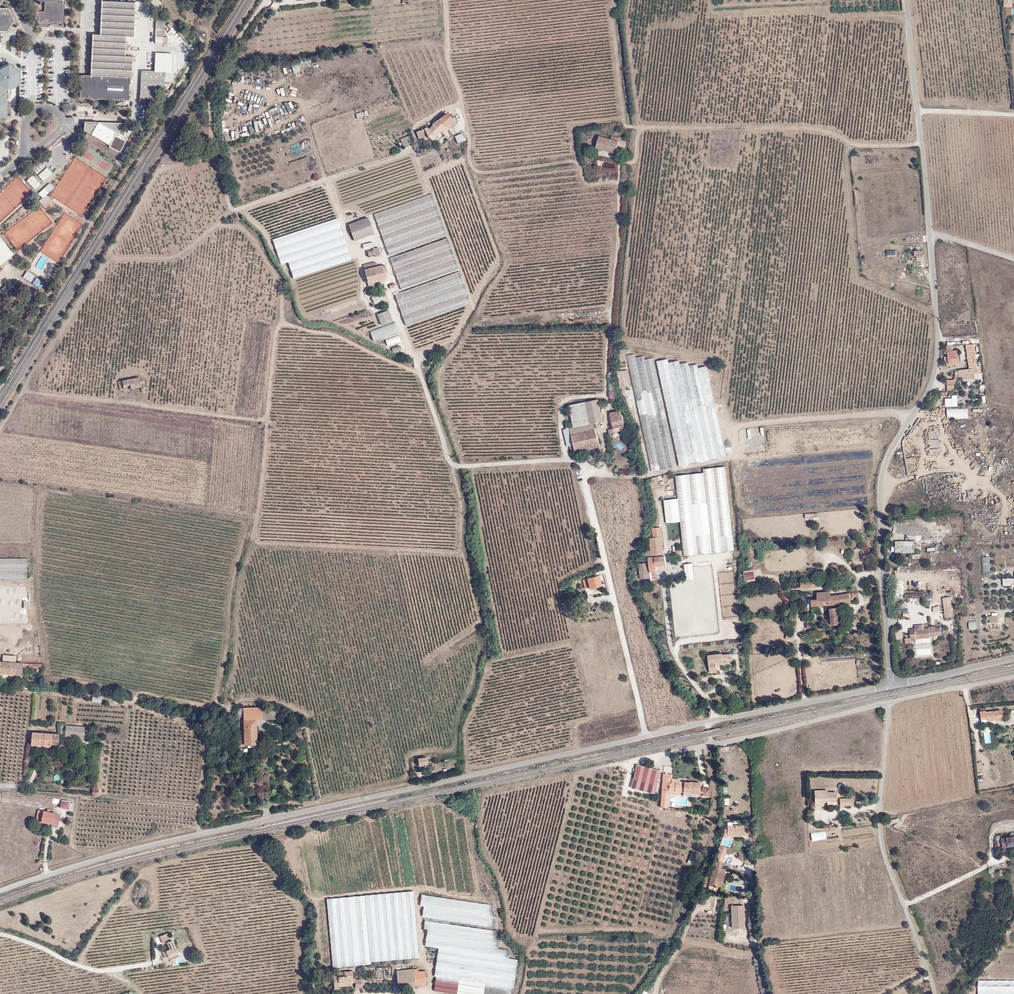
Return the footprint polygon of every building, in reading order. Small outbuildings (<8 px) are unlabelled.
[(38,17),(37,22),(62,23),(62,2),(56,2),(56,0),(26,0),(26,1),(29,2),(29,7),(32,7),(31,12),(35,12),(34,17),(38,17)] [(126,2),(101,1),(100,34),(92,34),(90,76),(129,78),(132,78),(132,56),(125,56),(126,37),(133,37),(135,0),(126,0),(126,2)] [(13,21),(0,28),(0,31),(7,32),(13,21)] [(172,73),(173,54),(155,53),(155,72),(142,71),(140,103),(162,105),(165,73),(172,73)] [(299,63),(291,64),(293,73),(300,71),(299,63)] [(20,72),(9,65),(3,69),(6,71),(6,75),(10,77),(10,81),(13,83),(13,89),(19,85),(20,72)] [(118,104),(128,104),(129,78),(90,76),(81,75),(80,98),(118,100),(118,104)] [(452,118),(447,113),(438,119),(446,127),(453,119),(452,118)] [(441,131),(446,127),(438,119),(433,123),(437,127),(441,131)] [(447,130),(456,122),(453,119),(446,127),(447,130)] [(84,122),(84,130),(110,146),(109,147),(120,152),(126,141),(117,137),(123,123),(84,122)] [(432,132),(437,127),(433,123),(432,124),(432,126),(429,129),(432,132)] [(436,136),(441,131),(437,127),(432,132),(436,136)] [(418,139),(427,135),(424,129),(416,132),(418,139)] [(458,143),(465,140),(462,133),(455,136),(458,143)] [(400,147),(412,143),(410,136),(398,140),(400,147)] [(626,143),(619,140),(618,142),(610,140),(599,137),(596,148),(615,154),(617,148),(624,150),(626,143)] [(302,151),(310,149),(309,140),(300,141),(302,151)] [(288,155),(302,150),(300,143),(285,148),(288,155)] [(19,192),(22,194),(19,197),(23,200),(31,190),(25,185),(19,192)] [(432,194),(375,214),(378,224),(435,204),(432,194)] [(52,200),(46,195),(39,201),(46,209),(52,200)] [(378,224),(380,231),(382,235),(404,227),(439,215),(435,204),(378,224)] [(404,227),(382,235),(386,245),(407,237),(443,225),(439,215),(404,227)] [(338,218),(273,240),(275,248),(340,226),(338,218)] [(367,218),(349,225),(355,241),(373,234),(367,218)] [(386,245),(389,255),(447,235),(443,225),(407,237),(386,245)] [(343,235),(340,226),(275,248),(278,256),(343,235)] [(346,243),(343,235),(278,256),(281,264),(288,262),(346,243)] [(13,254),(0,238),(0,264),(13,254)] [(451,248),(447,238),(390,258),(394,269),(451,248)] [(348,251),(346,243),(288,262),(291,270),(348,251)] [(378,248),(375,248),(375,247),(372,247),(373,250),(368,252),(369,256),(374,254),(375,256),(380,254),(378,248)] [(451,248),(394,269),(398,279),(455,259),(451,248)] [(351,259),(348,251),(291,270),(293,278),(351,259)] [(41,270),(48,259),(42,255),(35,267),(41,270)] [(455,259),(398,279),(401,289),(458,269),(455,259)] [(382,265),(377,267),(376,262),(363,266),(368,284),(369,287),(378,285),(377,281),(385,279),(383,273),(387,271),(385,266),(382,267),(382,265)] [(30,282),(35,275),(27,270),(22,277),(30,282)] [(463,282),(460,272),(395,295),(399,305),(463,282)] [(36,277),(31,284),(40,289),(44,282),(36,277)] [(467,292),(463,282),(399,305),(402,315),(467,292)] [(471,302),(467,292),(402,315),(406,325),(471,302)] [(374,304),(381,301),(376,293),(370,296),(374,304)] [(377,314),(381,326),(393,321),(389,310),(377,314)] [(369,330),(373,341),(398,333),(395,322),(369,330)] [(385,339),(387,346),(400,340),(398,334),(385,339)] [(967,344),(970,365),(977,364),(974,343),(967,344)] [(958,350),(952,351),(952,345),(946,346),(948,356),(949,363),(955,362),(959,362),(958,350)] [(644,356),(636,357),(635,354),(628,355),(652,471),(676,466),(653,358),(645,359),(644,356)] [(949,363),(948,356),(945,356),(946,365),(955,364),(955,362),(949,363)] [(668,362),(667,359),(657,360),(673,437),(679,465),(725,455),(706,366),(697,367),(696,364),(689,365),(688,362),(679,363),(679,360),(668,362)] [(628,370),(618,371),(619,387),(630,386),(628,370)] [(958,377),(955,376),(954,378),(949,378),(949,380),(946,380),(946,384),(947,384),(953,383),(955,384),(958,377)] [(146,381),(140,382),(139,377),(118,382),(120,391),(140,387),(140,384),(146,382),(146,381)] [(602,415),(598,399),(585,402),(590,423),(593,422),(603,420),(602,415)] [(590,423),(585,402),(568,406),(574,427),(590,423)] [(947,420),(968,419),(968,408),(947,409),(947,420)] [(622,416),(620,416),(619,412),(609,414),(610,418),(612,418),(614,429),(608,430),(609,434),(615,433),(624,431),(622,416)] [(593,422),(590,423),(574,427),(570,428),(572,433),(595,428),(593,422)] [(568,446),(569,445),(571,453),(576,451),(574,444),(572,433),(570,428),(564,429),(568,446)] [(599,446),(595,428),(572,433),(574,444),(576,451),(599,446)] [(676,476),(678,498),(682,544),(683,555),(734,550),(725,466),(703,469),(703,472),(676,476)] [(664,499),(669,546),(682,544),(678,498),(664,499)] [(653,527),(653,537),(662,536),(661,527),(653,527)] [(651,549),(644,550),(645,562),(648,562),(649,571),(651,571),(649,557),(663,555),(662,536),(653,537),(650,537),(651,549)] [(914,553),(914,541),(895,541),(895,553),(914,553)] [(666,564),(665,555),(663,555),(649,557),(651,571),(656,571),(656,569),(656,565),(666,564)] [(989,571),(989,556),(981,556),(981,571),(989,571)] [(26,569),(26,559),(0,559),(0,569),(26,569)] [(685,579),(669,581),(675,645),(741,638),(733,559),(684,564),(685,579)] [(637,579),(649,577),(649,571),(648,562),(645,562),(639,563),(639,572),(636,573),(637,579)] [(26,580),(26,569),(0,569),(0,580),(26,580)] [(744,571),(744,581),(755,580),(754,570),(744,571)] [(601,585),(598,575),(587,578),(589,586),(589,587),(601,585)] [(1003,585),(1013,585),(1013,579),(1013,577),(1002,578),(1003,585)] [(0,583),(0,598),(27,598),(27,583),(0,583)] [(812,605),(836,604),(835,594),(830,595),(830,591),(817,592),(817,599),(812,599),(812,605)] [(856,596),(856,593),(835,594),(836,604),(851,603),(850,597),(856,596)] [(953,617),(951,596),(942,597),(945,618),(953,617)] [(28,610),(27,598),(0,598),(0,609),(28,610)] [(838,607),(830,608),(831,617),(831,624),(839,623),(839,618),(838,607)] [(907,608),(902,609),(903,619),(910,618),(910,613),(908,613),(907,608)] [(30,610),(28,610),(0,609),(0,620),(30,620),(30,610)] [(977,630),(977,621),(968,621),(969,630),(977,630)] [(928,626),(928,628),(923,628),(915,629),(915,628),(909,628),(910,638),(904,638),(905,644),(911,643),(910,641),(915,640),(915,639),(929,637),(929,636),(934,636),(934,640),(935,640),(935,638),(937,638),(937,636),(941,636),(941,627),(935,628),(935,626),(928,626)] [(731,654),(722,655),(722,654),(708,655),(710,671),(714,670),(713,662),(723,661),(723,663),(732,662),(731,654)] [(10,661),(10,658),(4,657),(3,660),(0,660),(0,672),(22,674),(22,668),(22,662),(10,661)] [(716,672),(716,664),(723,663),(723,661),(713,662),(714,670),(710,671),(710,673),(716,672)] [(256,744),(256,718),(262,718),(262,707),(238,708),(238,746),(244,746),(244,744),(256,744)] [(276,718),(276,707),(262,707),(262,718),(276,718)] [(1001,710),(986,712),(985,711),(980,711),(982,719),(988,718),(988,720),(1002,719),(1001,710)] [(91,727),(66,725),(65,737),(90,739),(91,727)] [(58,743),(58,734),(32,732),(31,743),(50,745),(50,743),(58,743)] [(419,766),(428,764),(427,757),(418,758),(419,766)] [(631,788),(655,794),(661,770),(637,764),(631,788)] [(672,779),(672,775),(664,774),(662,790),(668,791),(669,783),(671,783),(671,778),(672,778),(672,779)] [(669,783),(668,791),(675,791),(688,792),(688,794),(699,794),(700,783),(679,781),(679,779),(672,779),(672,778),(671,778),(671,783),(669,783)] [(701,796),(710,796),(710,787),(701,787),(701,796)] [(675,795),(675,791),(668,791),(662,790),(661,807),(668,807),(669,795),(675,795)] [(828,792),(828,790),(815,791),(815,806),(819,806),(820,802),(820,800),(828,800),(828,802),(837,802),(837,792),(828,792)] [(68,808),(70,801),(61,800),(60,807),(68,808)] [(60,813),(37,810),(36,820),(58,824),(60,816),(60,813)] [(747,835),(746,825),(727,826),(727,828),(722,828),(723,836),(731,835),(731,833),(735,834),(735,835),(747,835)] [(810,833),(812,841),(826,838),(825,830),(810,833)] [(1013,845),(1013,835),(1002,837),(1003,846),(1013,845)] [(719,847),(715,859),(714,860),(721,862),(723,862),(725,853),(726,851),(725,847),(721,846),(720,847),(719,847)] [(709,884),(722,887),(725,869),(719,867),(721,862),(714,860),(710,877),(709,884)] [(368,896),(374,963),(418,959),(412,892),(368,896)] [(371,963),(365,894),(327,898),(333,966),(371,963)] [(491,916),(493,905),(422,894),(420,905),(424,905),(423,916),(494,927),(496,916),(491,916)] [(732,927),(744,926),(743,904),(731,905),(732,927)] [(424,928),(428,929),(427,933),(425,946),(508,958),(509,950),(498,948),(499,940),(495,939),(496,932),(496,931),(425,920),(424,928)] [(170,949),(163,952),(166,958),(169,957),(177,953),(172,940),(170,940),(167,933),(160,936),(163,943),(167,942),(170,949)] [(436,977),(511,988),(514,988),(518,960),(439,948),(435,976),(436,977)] [(398,986),(426,984),(425,969),(417,970),(417,968),(397,970),(398,986)] [(344,971),(344,975),(340,976),(339,975),(338,975),(333,975),(334,988),(340,988),(340,986),(348,986),(348,980),(347,976),(353,975),(352,970),(344,971)] [(436,977),(434,990),(463,993),(510,993),(511,988),(436,977)] [(979,980),(979,993),(1013,993),(1013,980),(979,980)]
